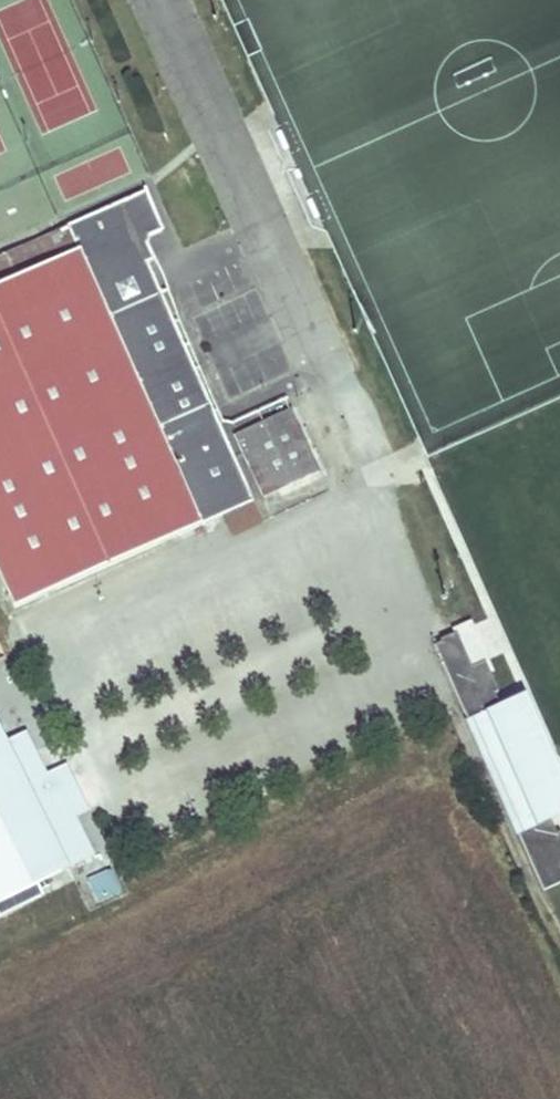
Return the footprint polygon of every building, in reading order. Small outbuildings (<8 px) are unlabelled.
[(0,254),(0,567),(17,605),(258,498),(155,268),(151,259),(159,256),(152,240),(156,234),(170,228),(151,187),(0,254)] [(262,500),(323,473),(295,409),(234,435),(262,500)] [(440,641),(466,717),(502,705),(476,629),(440,641)] [(532,698),(469,724),(540,895),(559,886),(559,767),(532,698)] [(89,860),(26,731),(7,740),(0,724),(0,902),(89,860)] [(113,871),(88,881),(96,902),(122,891),(113,871)]
